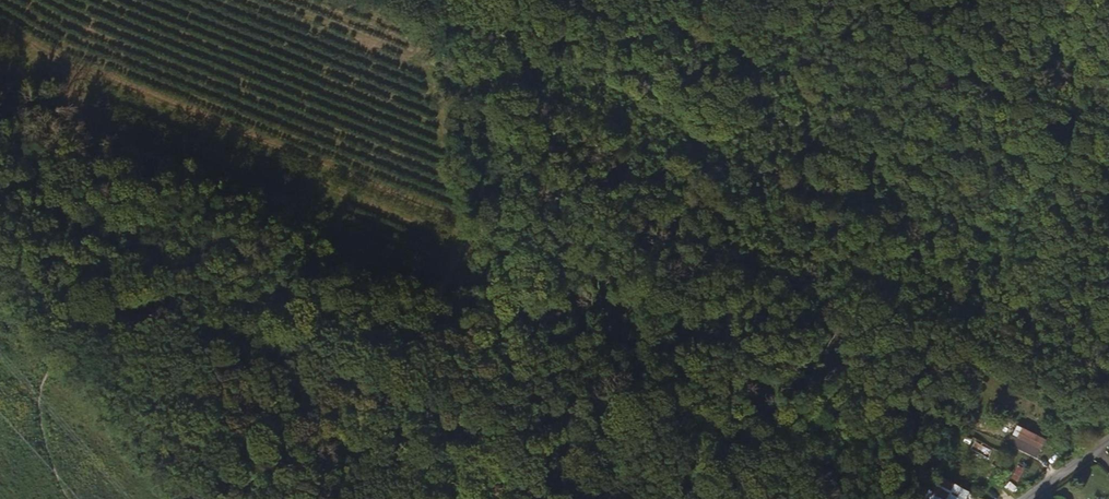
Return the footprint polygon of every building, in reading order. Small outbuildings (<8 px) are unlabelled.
[(1016,425),(1007,445),(1038,458),(1047,439),(1016,425)] [(1019,481),(1027,465),(1019,461),(1011,478),(1019,481)] [(935,493),(932,498),(965,498),(969,491),(953,484),(946,498),(935,493)]
